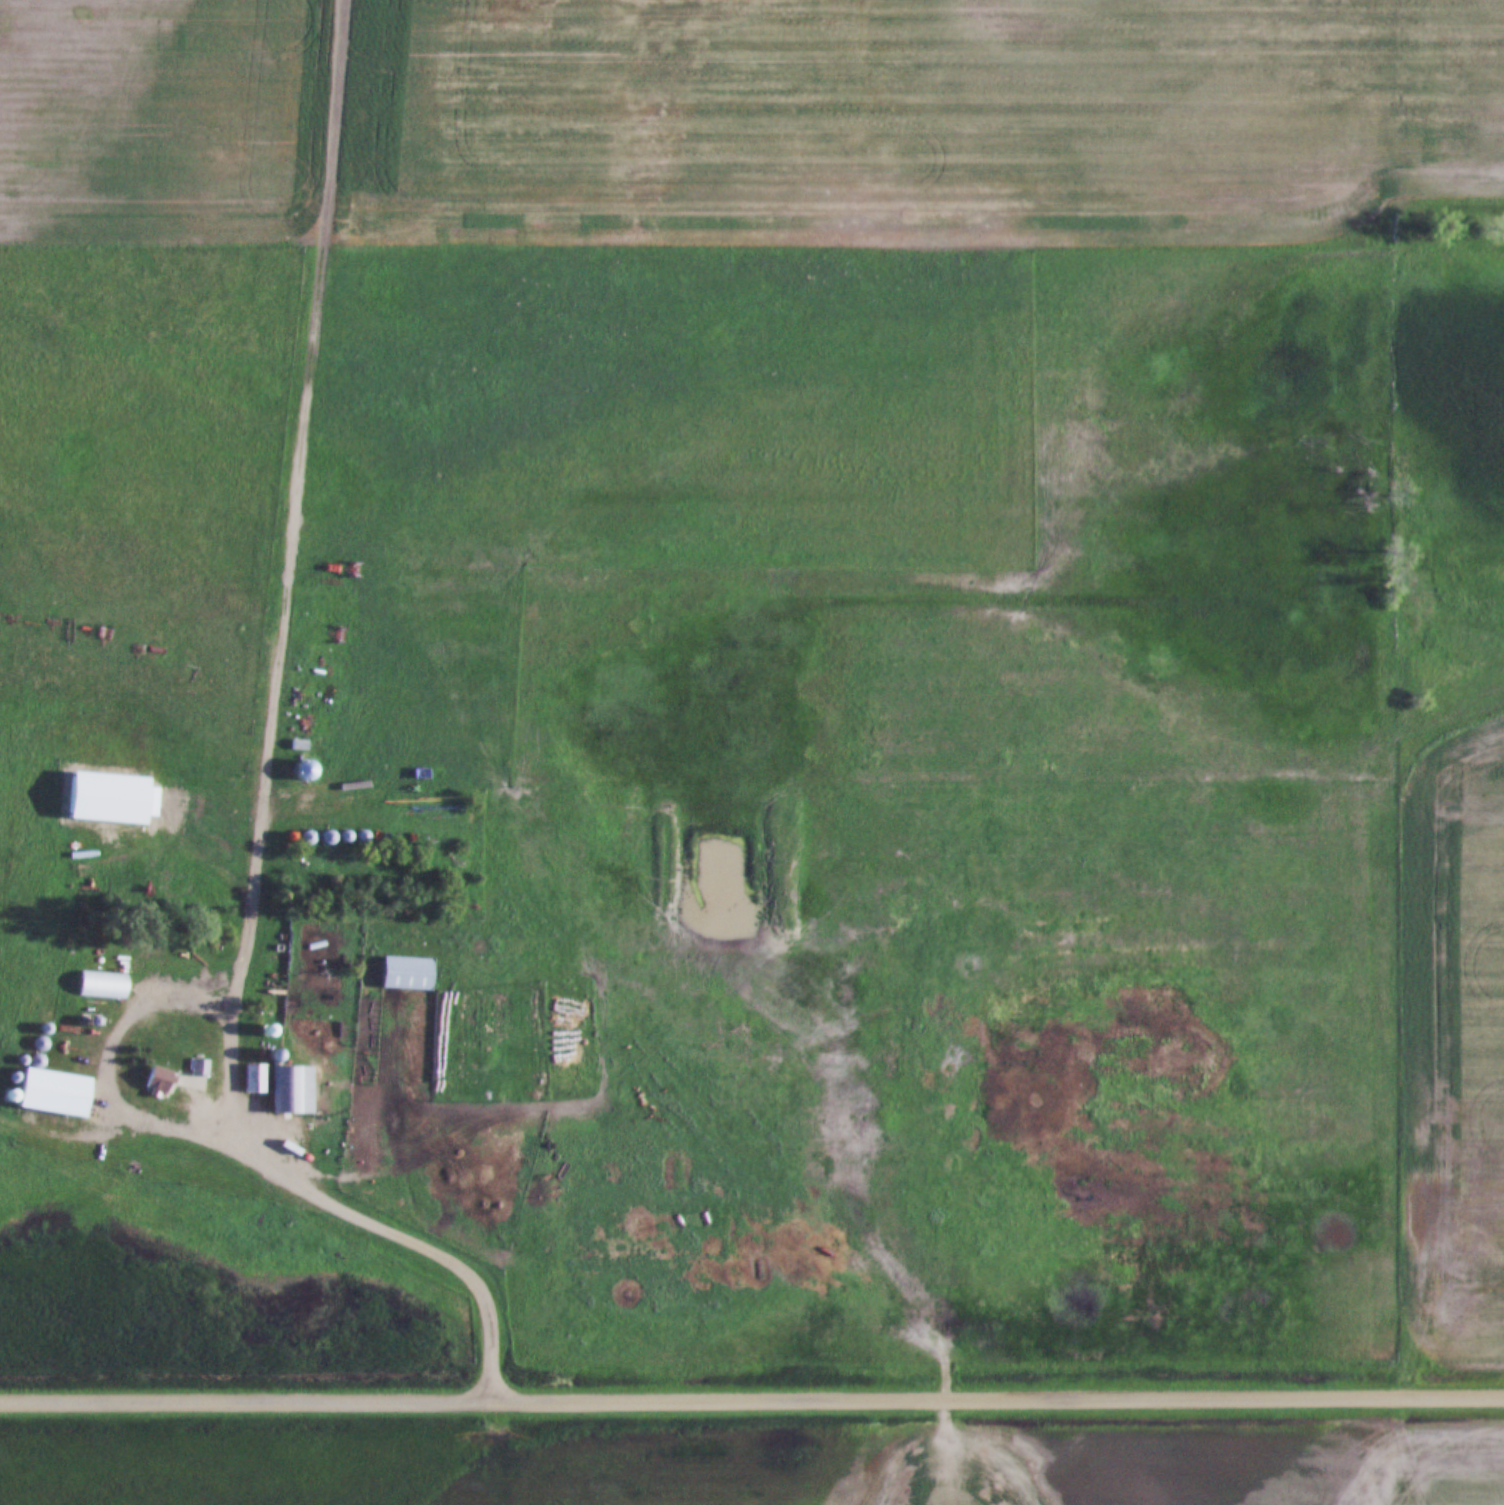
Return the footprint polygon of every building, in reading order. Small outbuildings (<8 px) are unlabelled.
[(436,948),(434,980),(387,977),(390,945),(436,948)] [(81,985),(82,964),(134,968),(132,989),(81,985)] [(341,1032),(319,1032),(319,1043),(341,1043),(341,1032)] [(251,1078),(251,1051),(270,1052),(270,1078),(251,1078)] [(277,1101),(277,1054),(307,1054),(307,1101),(277,1101)] [(90,1100),(27,1089),(32,1056),(96,1066),(90,1100)] [(208,1061),(191,1061),(191,1076),(208,1076),(208,1061)] [(267,1065),(243,1065),(243,1094),(267,1094),(267,1065)] [(176,1074),(151,1066),(142,1092),(167,1101),(176,1074)]
